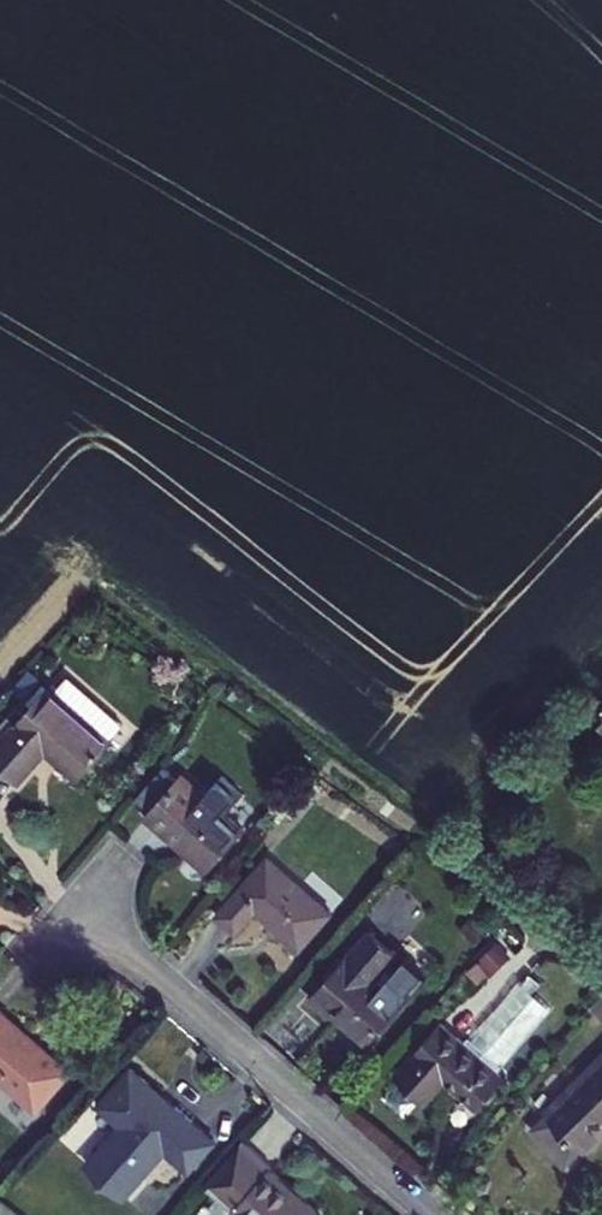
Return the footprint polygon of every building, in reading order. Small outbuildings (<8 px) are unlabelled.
[(39,680),(28,672),(12,691),(23,699),(39,680)] [(55,693),(108,739),(123,723),(70,677),(55,693)] [(108,739),(55,693),(50,688),(17,725),(0,744),(0,765),(18,781),(45,750),(77,778),(110,742),(108,739)] [(17,725),(8,716),(0,724),(0,744),(17,725)] [(138,796),(151,808),(178,777),(164,765),(138,796)] [(144,816),(209,871),(245,829),(221,808),(236,789),(216,772),(201,790),(181,772),(178,777),(151,808),(144,816)] [(257,910),(301,948),(332,913),(270,857),(219,915),(237,932),(257,910)] [(399,955),(373,932),(312,1000),(330,1016),(336,1010),(372,1042),(404,1006),(398,1001),(376,981),(399,955)] [(511,954),(497,940),(468,969),(478,979),(487,970),(491,973),(511,954)] [(425,965),(407,949),(401,956),(399,955),(376,981),(398,1001),(412,985),(409,983),(425,965)] [(601,994),(591,1005),(601,1015),(601,994)] [(36,1111),(71,1073),(0,1009),(0,1079),(36,1111)] [(504,1078),(442,1022),(396,1073),(427,1101),(445,1081),(476,1108),(504,1078)] [(580,1148),(581,1150),(601,1130),(601,1059),(546,1113),(548,1115),(580,1148)] [(216,1143),(177,1108),(173,1112),(156,1097),(160,1093),(131,1068),(98,1105),(123,1128),(109,1144),(107,1141),(86,1164),(125,1198),(166,1152),(189,1173),(216,1143)] [(173,1112),(177,1108),(160,1093),(156,1097),(173,1112)] [(565,1163),(580,1148),(548,1115),(533,1129),(565,1163)] [(201,1183),(230,1208),(238,1214),(320,1214),(267,1168),(269,1165),(240,1140),(201,1183)] [(211,1202),(199,1214),(226,1214),(211,1202)]
